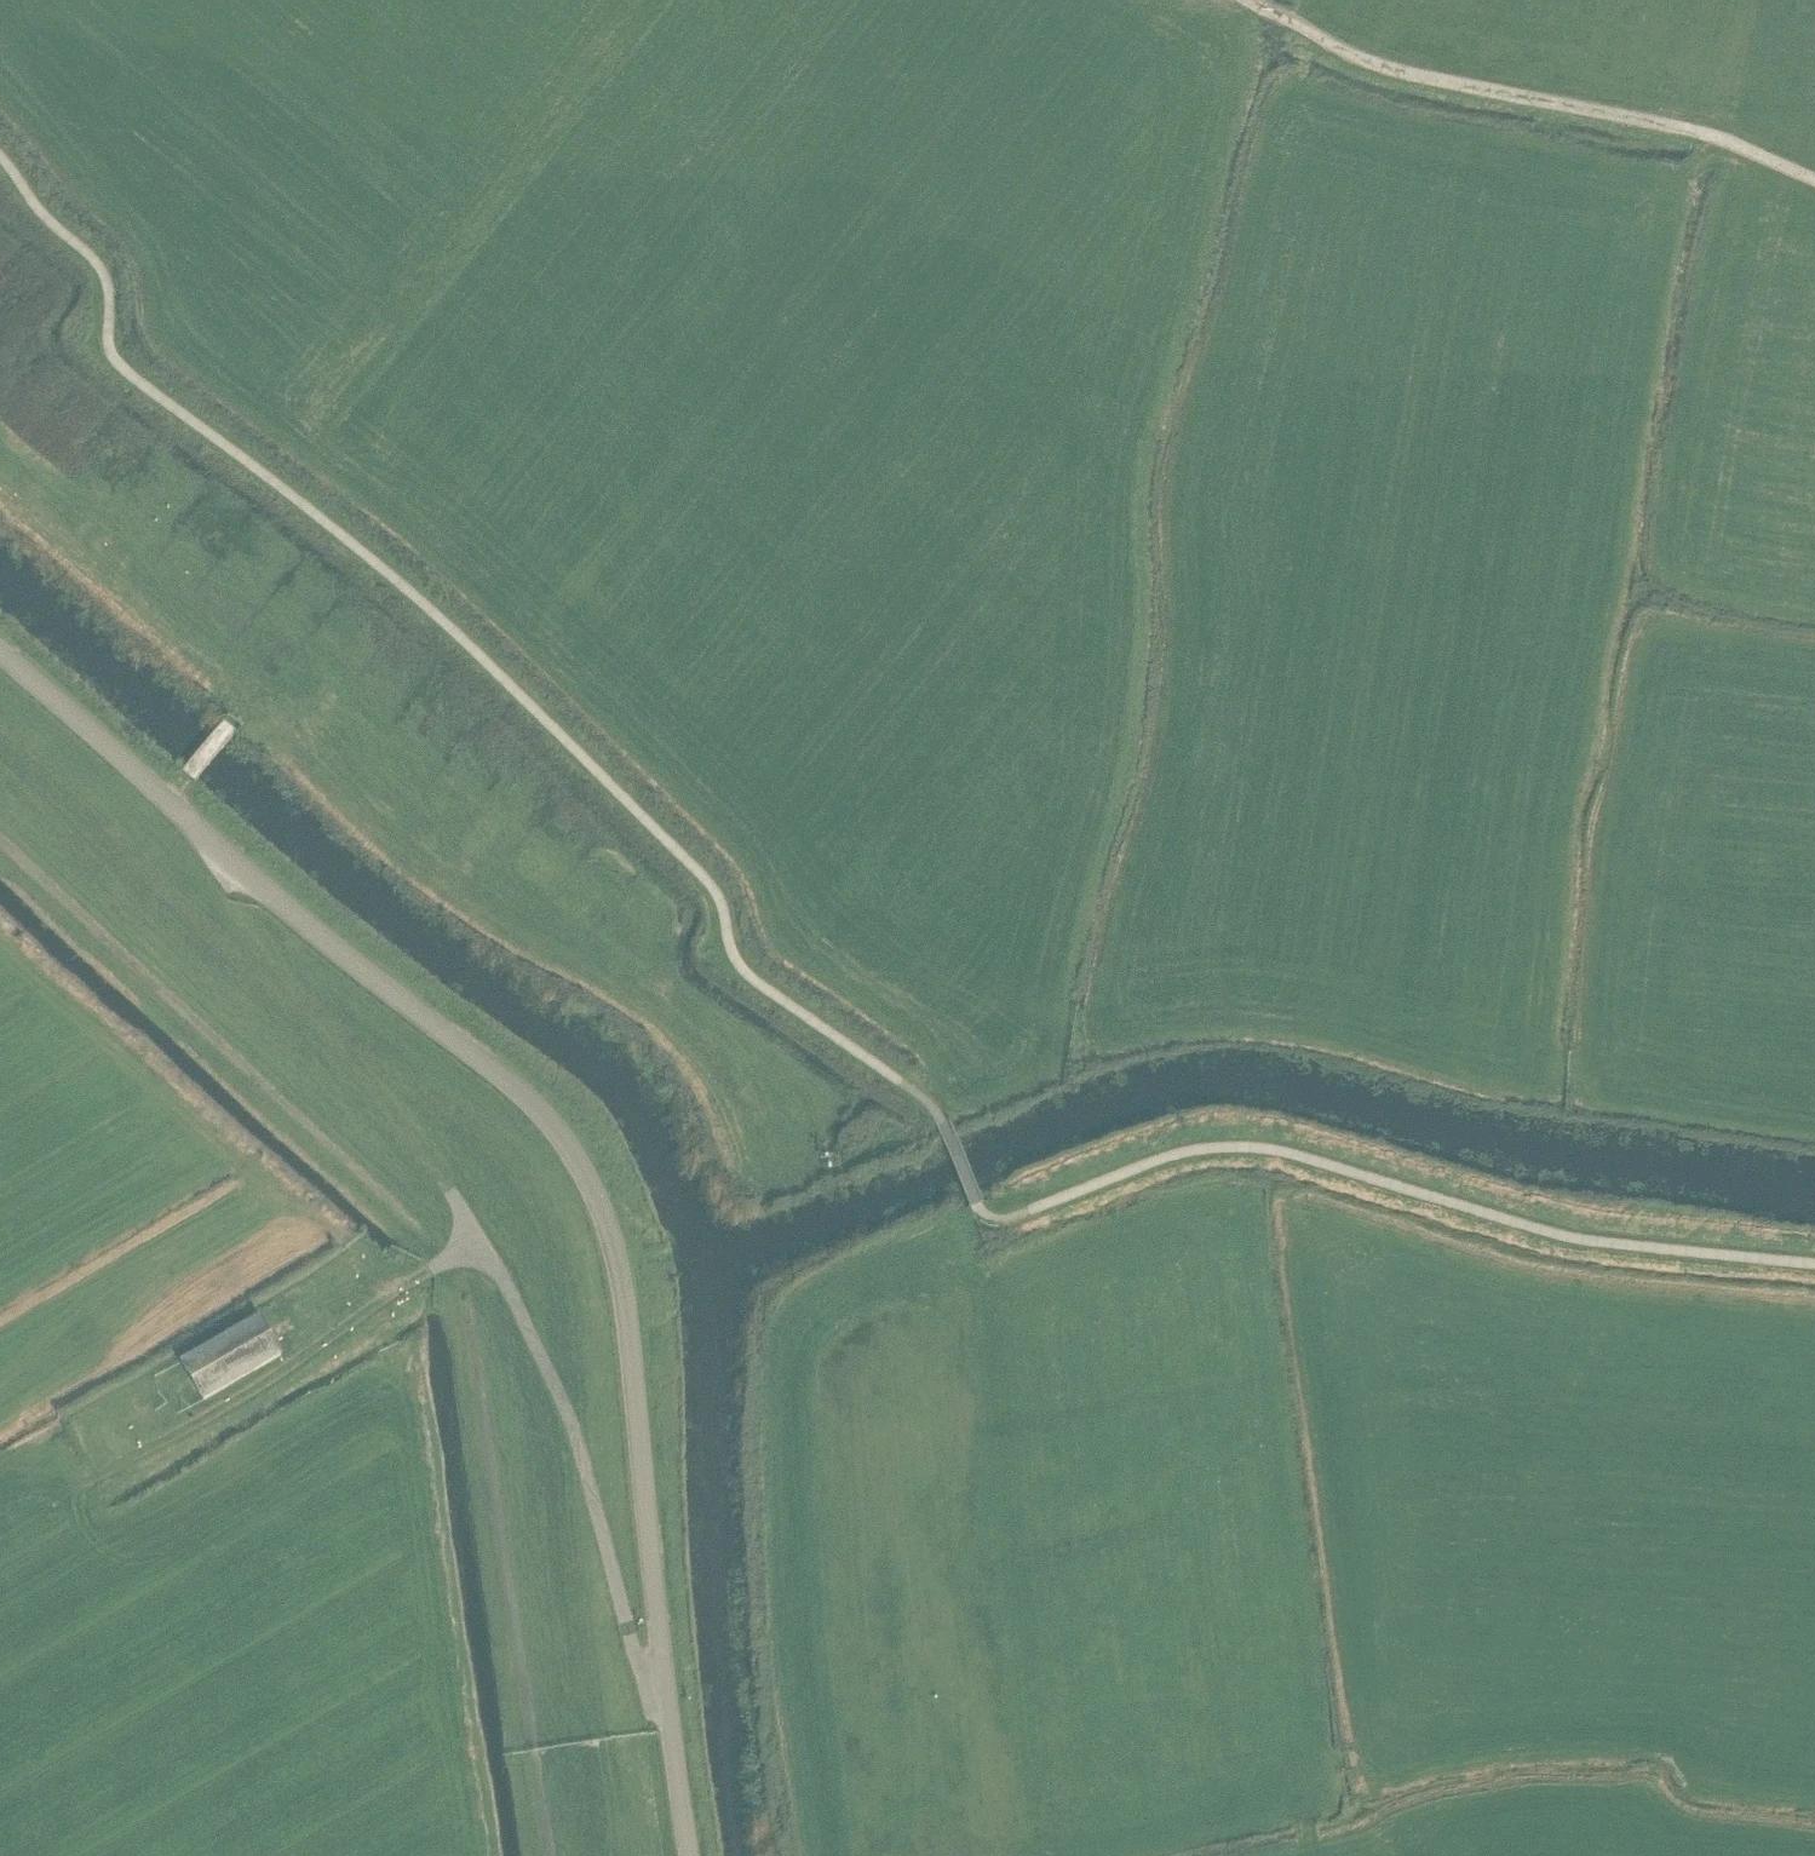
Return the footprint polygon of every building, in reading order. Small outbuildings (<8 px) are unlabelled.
[(181,1362),(203,1400),(281,1356),(258,1317),(181,1362)]
